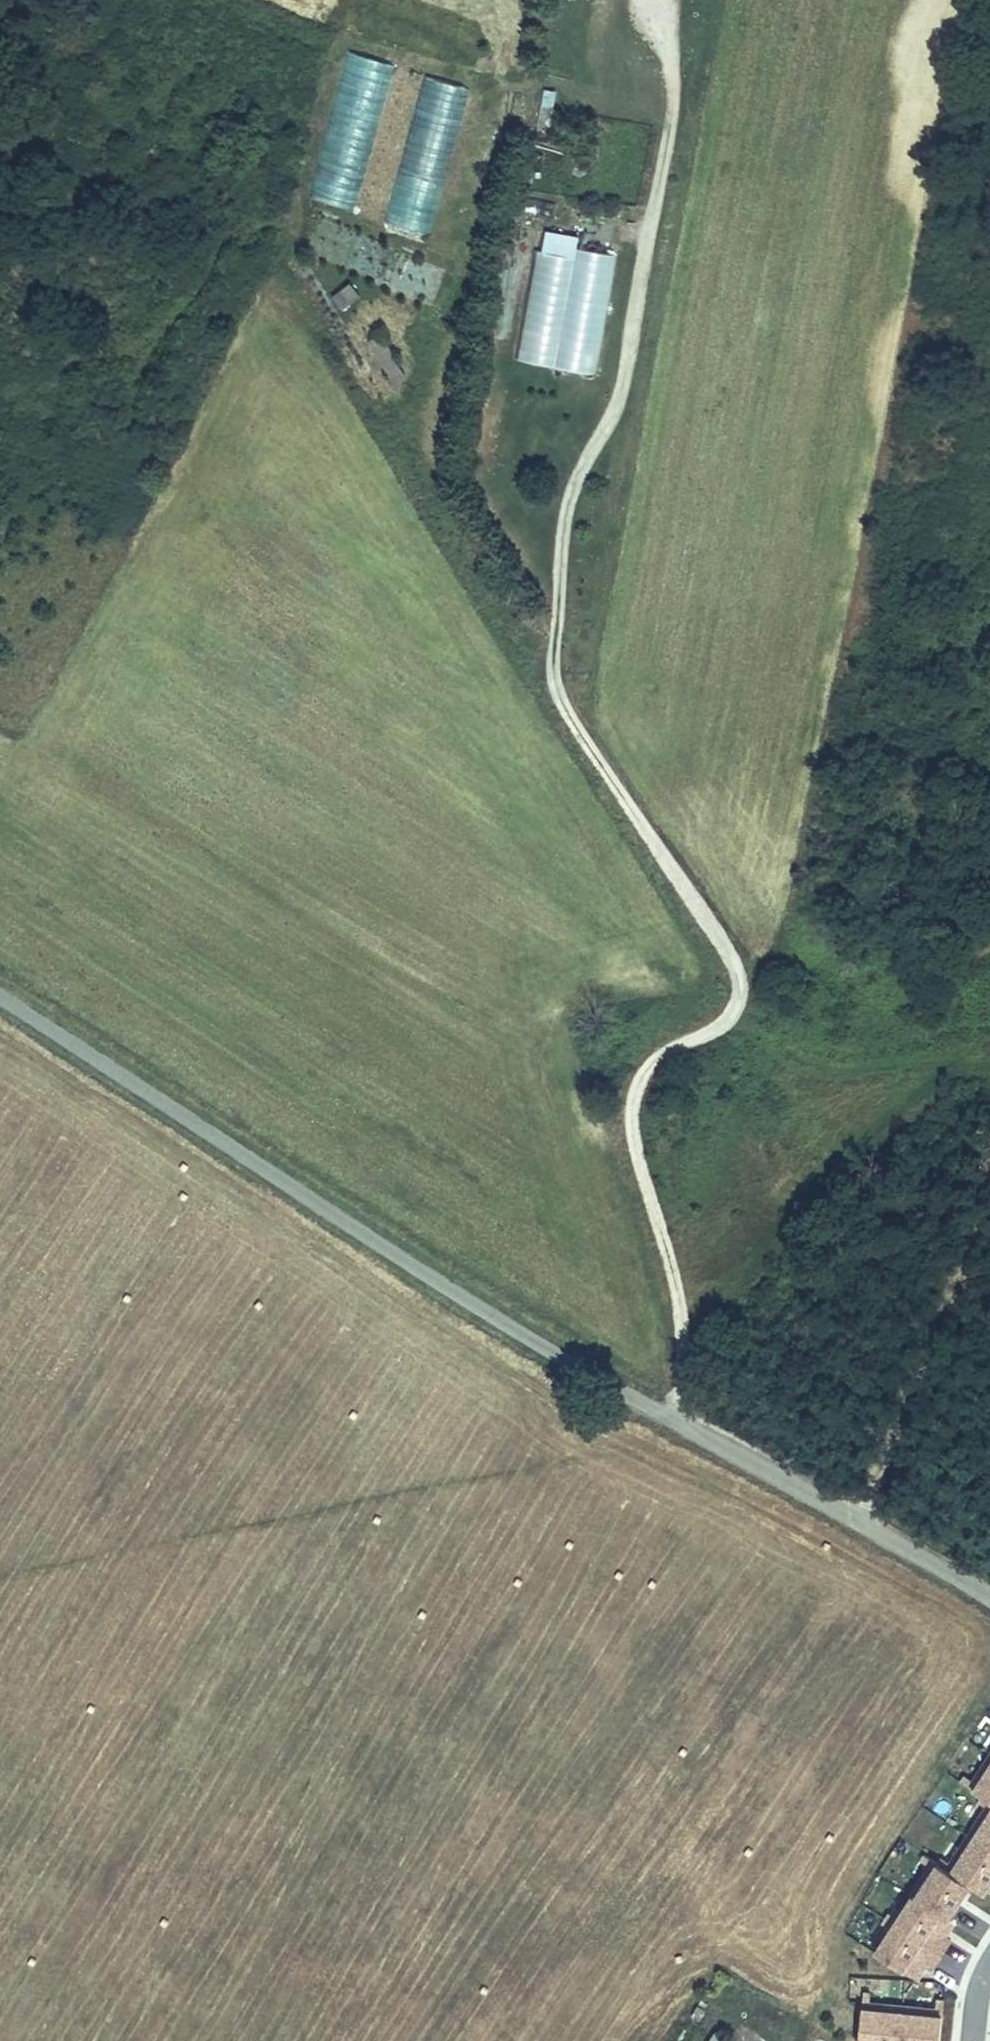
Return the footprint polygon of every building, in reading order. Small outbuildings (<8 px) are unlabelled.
[(393,61),(346,49),(308,197),(355,209),(393,61)] [(388,222),(434,231),(464,82),(418,73),(388,222)] [(538,226),(519,362),(597,372),(614,249),(576,244),(578,231),(538,226)] [(351,280),(332,292),(341,307),(360,294),(351,280)] [(372,345),(393,383),(407,376),(385,338),(372,345)] [(969,1778),(989,1792),(944,1859),(932,1850),(911,1881),(913,1882),(873,1942),(906,1965),(916,1950),(930,1959),(949,1931),(935,1922),(944,1909),(968,1874),(981,1883),(989,1870),(989,1747),(969,1778)] [(939,2000),(859,1991),(854,2034),(914,2040),(934,2040),(939,2000)]
